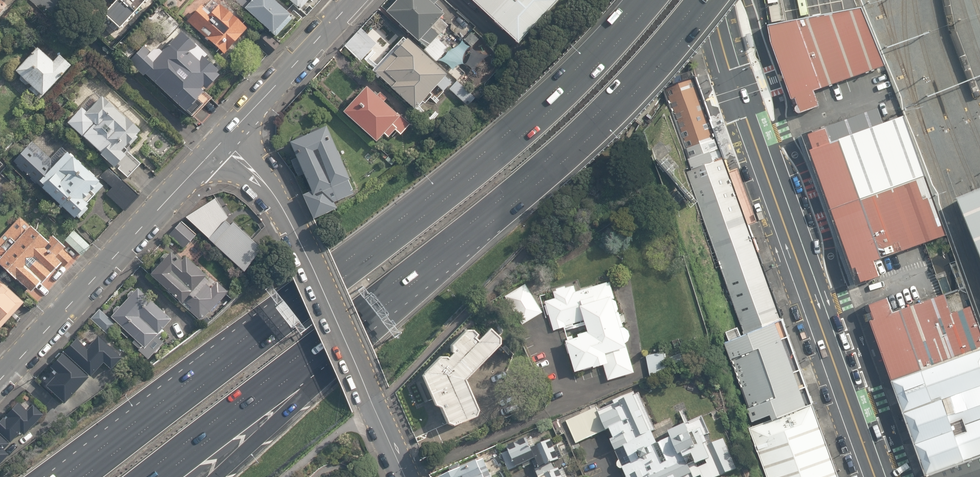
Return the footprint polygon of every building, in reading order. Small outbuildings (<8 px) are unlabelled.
[(8,2),(6,0),(0,0),(0,11),(8,2)] [(120,28),(145,0),(116,0),(104,13),(120,28)] [(169,5),(226,53),(249,26),(218,0),(173,0),(169,5)] [(248,5),(281,33),(299,11),(285,0),(252,0),(248,5)] [(298,8),(306,0),(289,0),(298,8)] [(382,12),(414,42),(415,41),(423,48),(422,50),(435,61),(447,48),(435,38),(448,23),(439,15),(441,13),(437,10),(439,7),(433,2),(433,1),(432,0),(393,0),(392,1),(390,1),(386,5),(385,8),(382,12)] [(516,42),(556,0),(471,0),(516,42)] [(862,7),(768,26),(771,42),(791,99),(794,98),(797,105),(795,106),(794,109),(795,112),(798,112),(819,105),(813,90),(842,80),(843,82),(881,68),(880,66),(885,65),(862,7)] [(144,39),(127,57),(186,112),(228,68),(181,25),(157,51),(144,39)] [(359,29),(343,47),(359,62),(375,43),(359,29)] [(441,74),(400,37),(369,70),(387,87),(386,88),(409,110),(434,85),(440,91),(448,83),(440,75),(441,74)] [(53,62),(36,45),(14,68),(42,95),(70,66),(60,55),(53,62)] [(725,158),(696,77),(662,88),(691,170),(725,158)] [(362,87),(339,112),(372,142),(379,134),(384,138),(392,129),(398,135),(398,134),(407,124),(395,113),(393,115),(380,103),(385,98),(378,92),(373,98),(362,87)] [(141,130),(101,96),(87,111),(82,107),(68,123),(129,177),(143,162),(126,147),(141,130)] [(811,130),(800,134),(854,284),(880,275),(874,260),(924,242),(947,234),(905,115),(883,123),(878,107),(824,126),(825,128),(812,132),(811,130)] [(293,139),(286,142),(307,192),(302,194),(299,195),(310,220),(332,209),(330,203),(349,194),(343,180),(344,179),(337,161),(338,157),(335,151),(332,150),(321,127),(316,129),(315,128),(309,130),(309,132),(302,135),(300,134),(294,137),(293,139)] [(11,166),(25,178),(27,175),(40,187),(42,185),(78,218),(111,182),(72,147),(70,150),(61,141),(56,146),(42,132),(11,166)] [(782,317),(725,158),(691,170),(686,172),(745,332),(782,317)] [(9,184),(17,174),(5,164),(0,171),(0,177),(9,184)] [(0,177),(0,203),(6,195),(2,193),(9,184),(0,177)] [(122,177),(105,195),(123,213),(140,194),(122,177)] [(954,200),(979,263),(979,189),(954,200)] [(226,222),(229,218),(217,200),(213,203),(188,218),(246,269),(264,249),(253,240),(236,225),(234,227),(226,222)] [(20,216),(0,237),(0,260),(32,292),(70,256),(20,216)] [(197,234),(180,220),(169,234),(185,248),(197,234)] [(77,231),(67,242),(83,257),(93,246),(77,231)] [(208,274),(172,252),(152,271),(202,322),(226,300),(208,274)] [(0,281),(0,327),(24,302),(0,281)] [(545,301),(553,330),(583,320),(586,329),(576,332),(577,335),(564,338),(573,370),(591,364),(592,365),(601,362),(607,379),(633,371),(625,343),(624,343),(624,342),(627,339),(628,337),(628,333),(627,329),(624,327),(621,326),(622,325),(618,311),(615,312),(617,307),(615,299),(611,298),(614,297),(609,281),(606,282),(606,281),(575,291),(573,284),(565,287),(564,285),(555,288),(556,290),(553,291),(554,297),(545,301)] [(522,324),(542,311),(525,283),(506,295),(522,324)] [(170,317),(133,284),(107,312),(144,345),(170,317)] [(890,378),(979,347),(979,333),(969,304),(950,312),(943,293),(892,311),(887,296),(866,304),(865,304),(864,306),(865,308),(865,310),(868,311),(869,311),(870,312),(862,314),(865,321),(869,320),(890,378)] [(114,321),(99,308),(90,317),(105,331),(114,321)] [(811,403),(782,317),(745,332),(740,334),(737,326),(725,331),(729,340),(724,342),(730,359),(732,358),(750,406),(747,407),(752,420),(770,413),(772,418),(811,403)] [(495,336),(486,327),(473,339),(470,336),(473,333),(468,329),(462,329),(448,344),(448,350),(449,351),(444,357),(443,356),(436,355),(419,373),(432,404),(437,405),(444,421),(449,424),(471,414),(472,409),(461,378),(495,342),(495,336)] [(80,339),(68,352),(94,375),(106,362),(116,370),(126,359),(101,337),(90,348),(80,339)] [(925,473),(979,453),(979,391),(943,404),(941,398),(979,384),(979,347),(890,378),(925,473)] [(667,370),(664,351),(646,354),(649,373),(667,370)] [(91,378),(66,354),(53,367),(60,373),(48,385),(67,403),(91,378)] [(624,476),(717,476),(724,474),(699,418),(659,435),(640,392),(595,412),(624,476)] [(20,403),(0,424),(0,430),(14,443),(23,433),(27,436),(46,415),(36,406),(30,412),(20,403)] [(811,403),(772,418),(747,427),(766,476),(839,476),(811,403)] [(0,432),(0,469),(14,454),(9,450),(13,445),(0,432)] [(526,437),(506,446),(516,468),(534,459),(539,470),(560,461),(550,438),(531,447),(526,437)] [(925,473),(926,476),(979,476),(979,453),(925,473)] [(438,476),(493,476),(484,457),(438,476)] [(537,476),(562,476),(558,467),(537,476)]
